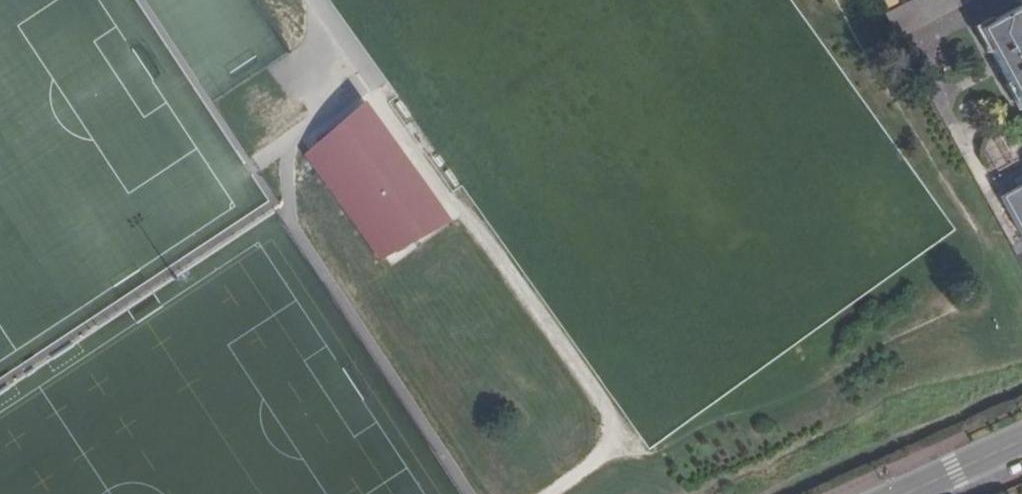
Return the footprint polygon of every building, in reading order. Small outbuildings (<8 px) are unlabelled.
[(885,14),(899,40),(974,0),(912,0),(885,14)] [(1021,6),(981,28),(1021,104),(1021,103),(1021,7),(1021,6)] [(401,155),(369,110),(311,152),(383,253),(441,212),(409,167),(385,184),(377,172),(401,155)] [(1003,195),(1021,231),(1021,185),(1003,195)]
